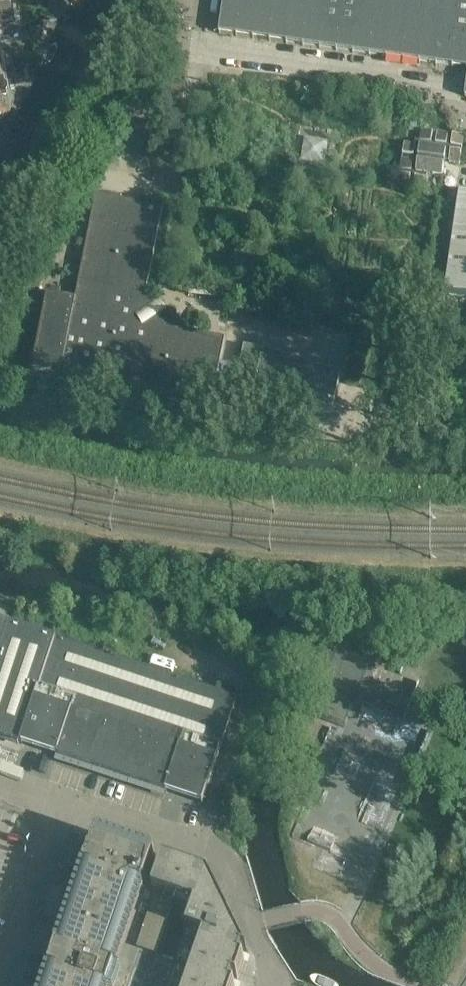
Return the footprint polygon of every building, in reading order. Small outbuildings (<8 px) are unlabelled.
[(13,26),(9,0),(0,0),(0,29),(13,26)] [(220,32),(465,67),(465,0),(225,0),(220,32)] [(0,72),(0,127),(1,127),(10,108),(9,102),(5,99),(1,72),(0,72)] [(295,168),(368,176),(374,126),(300,117),(295,168)] [(404,144),(399,186),(425,190),(427,174),(442,176),(444,161),(460,163),(463,136),(422,131),(420,141),(415,140),(414,145),(404,144)] [(298,173),(295,190),(306,192),(309,175),(298,173)] [(168,327),(146,293),(163,208),(96,194),(75,298),(47,293),(32,369),(212,405),(225,338),(168,327)] [(443,292),(452,294),(465,296),(465,196),(457,195),(443,292)] [(278,404),(333,415),(341,375),(272,362),(274,352),(244,346),(232,405),(276,414),(278,404)] [(10,622),(0,619),(0,652),(10,622)] [(0,652),(0,736),(21,743),(36,698),(57,637),(10,622),(0,652)] [(36,698),(21,743),(203,803),(237,697),(57,637),(36,698)] [(335,732),(326,728),(318,749),(326,753),(335,732)] [(207,877),(208,874),(198,870),(178,863),(175,862),(165,859),(155,888),(145,885),(155,856),(96,836),(75,900),(46,985),(170,985),(207,877)] [(209,877),(207,877),(170,985),(231,985),(227,985),(230,978),(238,981),(245,960),(236,957),(239,950),(247,953),(217,893),(209,877)]
